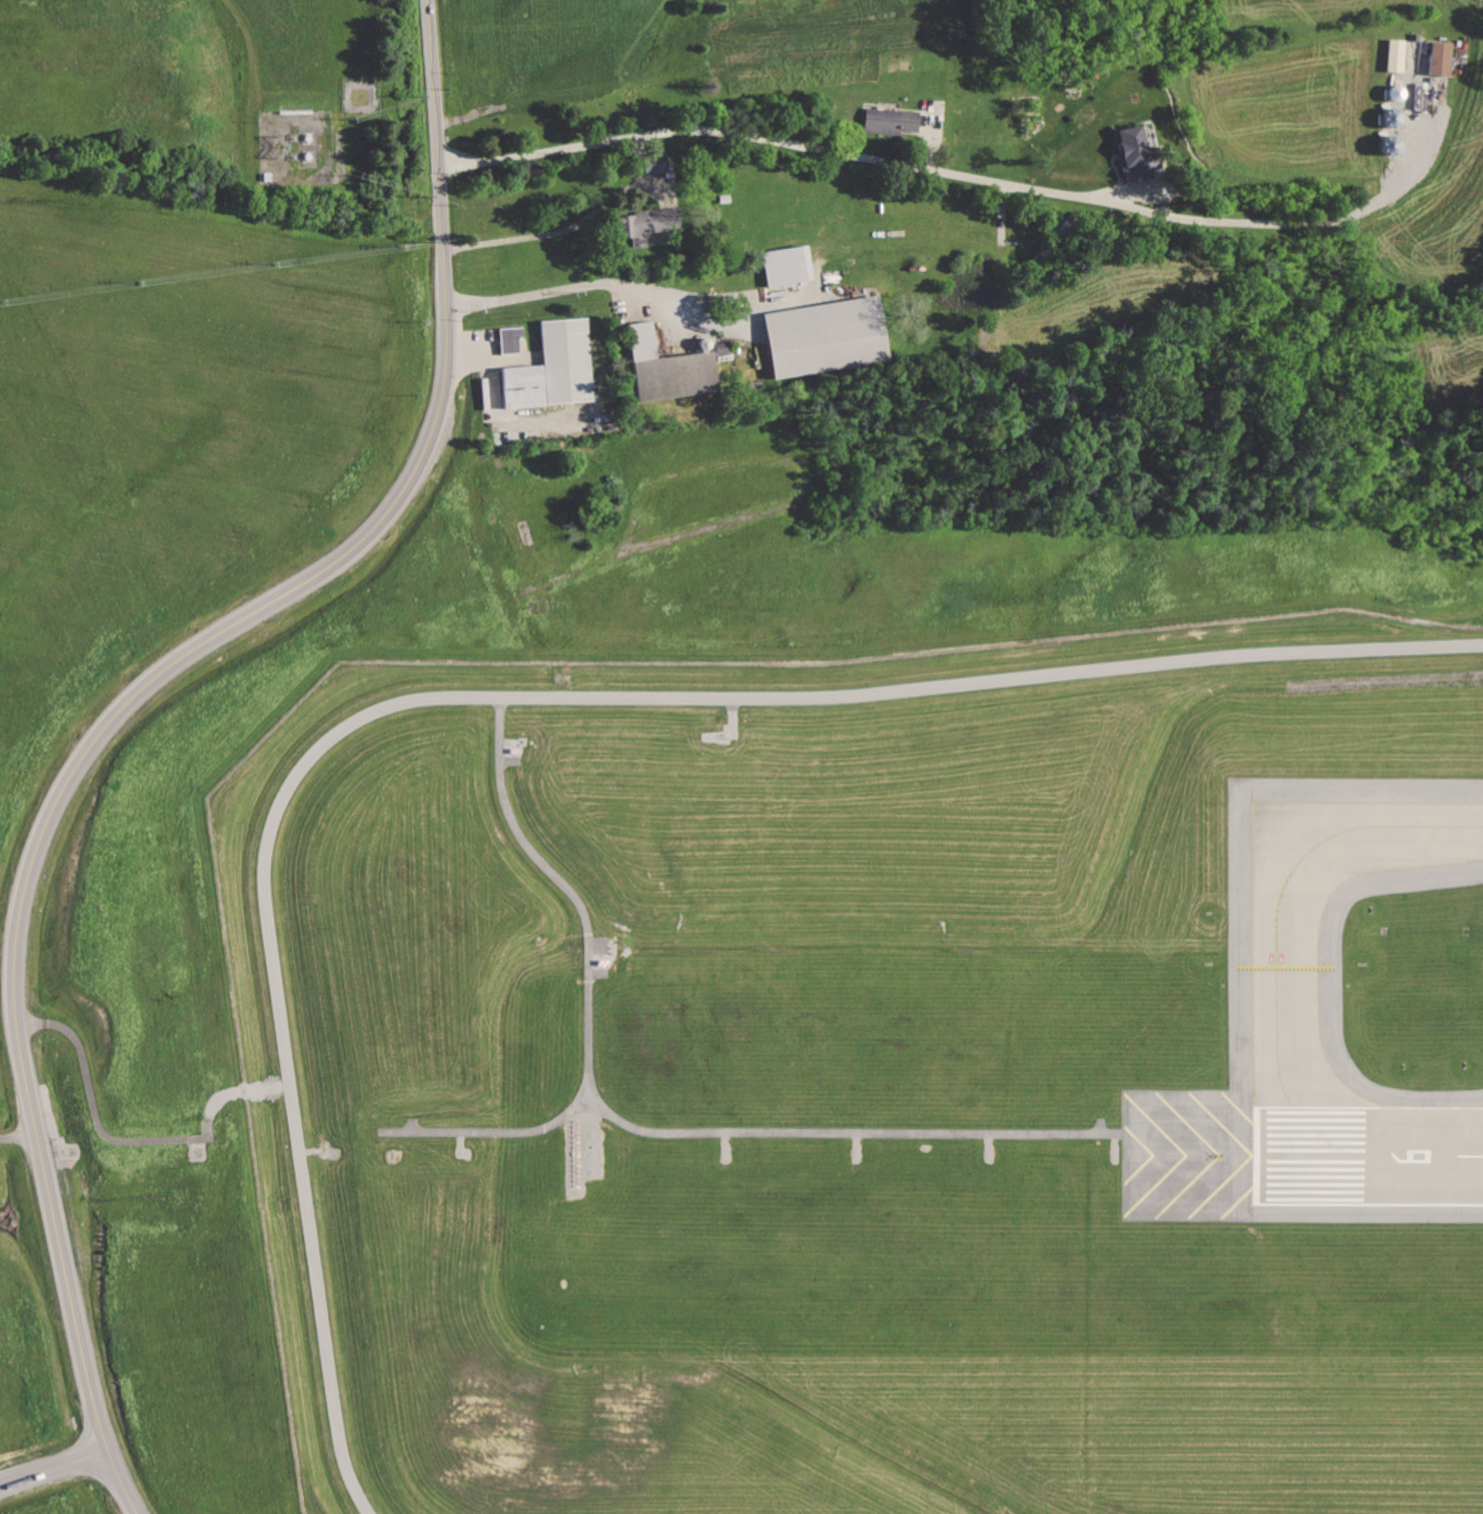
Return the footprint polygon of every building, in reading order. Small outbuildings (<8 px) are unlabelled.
[(1404,39),(1388,39),(1387,71),(1404,72),(1404,39)] [(1453,42),(1432,40),(1429,73),(1449,76),(1453,42)] [(864,132),(918,134),(919,109),(866,107),(864,132)] [(1128,182),(1148,177),(1142,153),(1157,150),(1149,121),(1114,130),(1128,182)] [(681,229),(679,208),(617,213),(619,237),(632,236),(633,247),(646,246),(645,232),(681,229)] [(762,251),(767,286),(812,279),(807,244),(762,251)] [(765,313),(777,380),(890,358),(877,292),(765,313)] [(502,369),(505,408),(595,400),(587,317),(542,321),(546,365),(502,369)] [(630,324),(642,400),(721,387),(715,350),(660,358),(654,320),(630,324)] [(500,328),(502,356),(528,354),(525,326),(500,328)]
